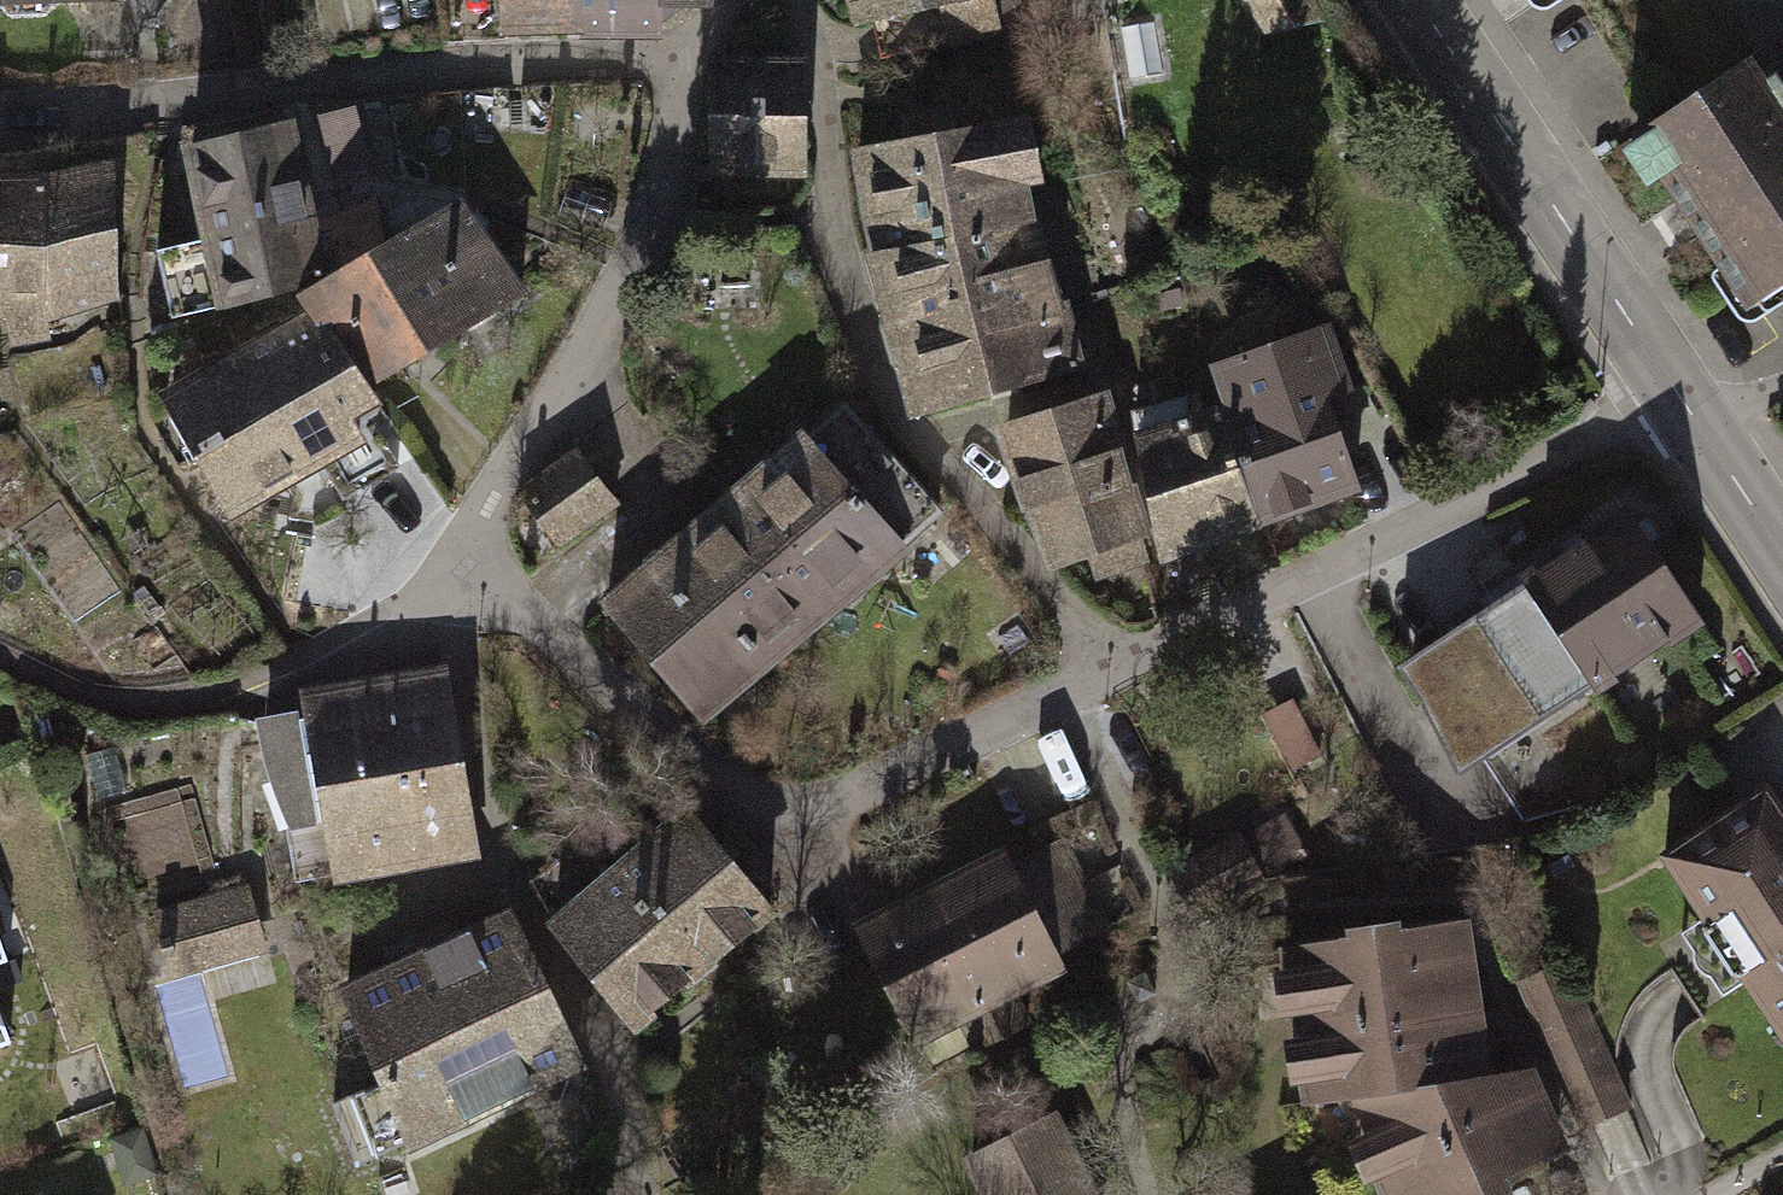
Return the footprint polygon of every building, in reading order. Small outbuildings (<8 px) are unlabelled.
[(499,36),(584,34),(583,0),(498,0),(499,36)] [(584,34),(667,29),(666,0),(583,0),(584,34)] [(854,25),(983,0),(848,0),(854,25)] [(1542,18),(1571,0),(1530,0),(1542,18)] [(809,52),(712,51),(710,173),(807,174),(809,52)] [(1637,152),(1741,318),(1782,291),(1782,98),(1766,71),(1637,152)] [(295,106),(184,127),(205,237),(155,246),(167,306),(328,276),(295,106)] [(870,247),(1051,181),(1038,112),(850,147),(870,247)] [(0,170),(0,316),(7,322),(8,345),(48,337),(50,318),(119,299),(111,154),(45,168),(0,170)] [(888,325),(1068,272),(1051,181),(870,247),(888,325)] [(434,362),(528,305),(465,202),(371,259),(434,362)] [(311,312),(367,403),(434,362),(371,259),(304,300),(311,312)] [(888,325),(918,420),(1091,368),(1068,272),(888,325)] [(1271,529),(1364,489),(1315,356),(1346,344),(1307,273),(1232,297),(1256,350),(1215,364),(1231,409),(1271,529)] [(311,312),(156,407),(232,532),(388,437),(367,403),(311,312)] [(999,428),(1054,572),(1156,540),(1129,434),(1117,392),(999,428)] [(1271,529),(1231,409),(1129,434),(1156,540),(1166,571),(1271,529)] [(914,557),(796,431),(680,537),(797,664),(914,557)] [(575,457),(509,507),(547,558),(614,508),(575,457)] [(1410,658),(1480,766),(1698,626),(1628,518),(1410,658)] [(704,748),(797,664),(680,537),(588,621),(704,748)] [(437,680),(252,724),(288,898),(475,867),(437,680)] [(1782,1056),(1782,817),(1769,794),(1661,861),(1782,1056)] [(771,921),(675,814),(608,862),(705,977),(771,921)] [(1003,846),(850,929),(918,1053),(967,1026),(981,1051),(1035,1022),(1022,999),(1072,972),(1003,846)] [(629,1045),(705,977),(608,862),(538,929),(629,1045)] [(243,884),(143,912),(162,981),(262,952),(243,884)] [(508,911),(344,988),(379,1081),(343,1098),(373,1173),(588,1072),(508,911)] [(1464,923),(1286,949),(1322,1114),(1375,1194),(1485,1194),(1565,1149),(1537,1065),(1500,1074),(1464,923)] [(13,1001),(0,961),(0,1006),(13,1001)] [(1556,963),(1518,982),(1590,1131),(1629,1112),(1556,963)] [(955,1167),(969,1194),(1087,1194),(1048,1120),(955,1167)]
